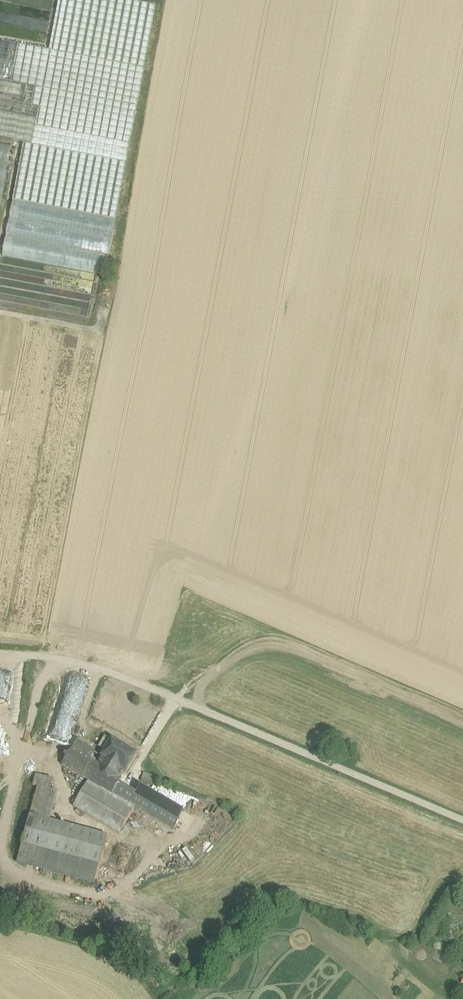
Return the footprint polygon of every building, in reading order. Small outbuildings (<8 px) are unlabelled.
[(127,163),(156,7),(118,0),(59,0),(49,53),(2,44),(0,53),(0,100),(40,107),(32,145),(127,163)] [(50,0),(0,0),(0,11),(2,11),(4,1),(11,2),(9,13),(41,19),(43,8),(48,6),(50,0)] [(0,100),(0,139),(24,144),(32,145),(40,107),(0,100)] [(0,143),(0,206),(12,145),(0,143)] [(32,145),(24,144),(13,201),(116,220),(127,163),(32,145)] [(116,220),(13,201),(3,255),(105,275),(116,220)] [(137,755),(112,739),(110,741),(105,738),(99,747),(105,750),(101,757),(103,758),(98,765),(98,766),(120,779),(125,771),(126,772),(137,755)] [(94,752),(77,742),(73,749),(90,759),(94,752)] [(73,749),(72,749),(62,765),(88,781),(112,796),(113,795),(119,784),(121,780),(120,779),(98,766),(98,765),(90,759),(73,749)] [(159,779),(144,774),(141,782),(156,788),(159,779)] [(53,780),(36,775),(33,785),(38,787),(50,790),(53,780)] [(112,796),(88,781),(73,807),(120,834),(135,808),(113,795),(112,796)] [(136,794),(119,784),(113,795),(135,808),(135,807),(174,830),(177,825),(176,825),(184,812),(141,786),(136,794)] [(50,790),(38,787),(30,815),(46,820),(53,791),(50,790)] [(46,820),(30,815),(22,844),(100,865),(108,836),(46,820)] [(100,865),(22,844),(18,860),(95,881),(100,865)] [(190,864),(196,860),(188,848),(182,852),(190,864)]
